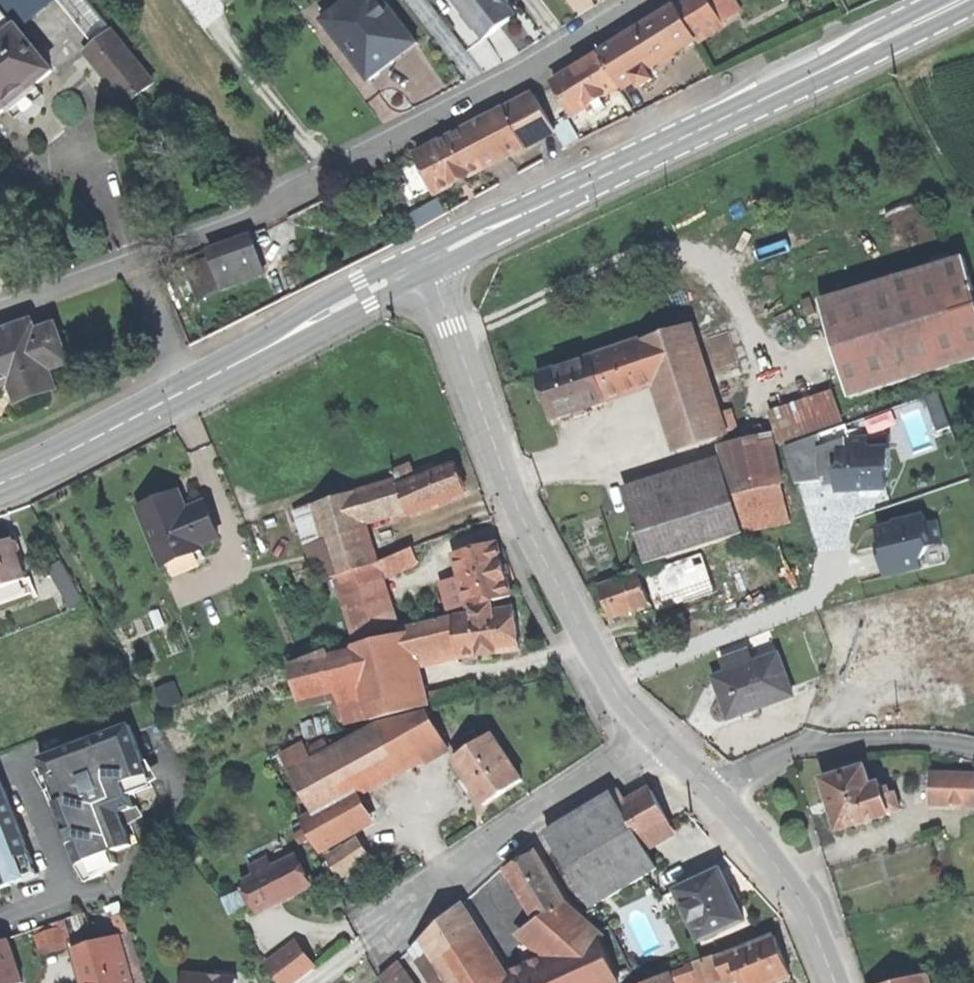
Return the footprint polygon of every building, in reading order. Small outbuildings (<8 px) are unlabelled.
[(4,13),(18,30),(19,32),(36,18),(21,0),(0,0),(0,8),(4,13)] [(36,18),(58,0),(21,0),(36,18)] [(98,46),(113,34),(86,0),(60,0),(98,46)] [(324,20),(356,63),(376,49),(354,20),(362,13),(352,0),(351,0),(324,20)] [(362,13),(392,54),(414,37),(386,0),(352,0),(362,13)] [(503,0),(456,0),(486,39),(501,28),(516,17),(503,0)] [(679,8),(699,40),(725,24),(710,0),(692,0),(679,8)] [(725,24),(736,17),(725,0),(710,0),(725,24)] [(679,8),(639,32),(659,64),(699,40),(679,8)] [(18,30),(4,13),(0,16),(0,44),(18,30)] [(386,69),(398,60),(392,54),(362,13),(354,20),(376,49),(356,63),(370,81),(386,69)] [(6,110),(15,120),(29,109),(44,97),(35,86),(52,73),(19,32),(18,30),(0,44),(0,115),(6,110)] [(639,32),(602,55),(621,87),(637,78),(649,70),(659,64),(639,32)] [(90,53),(130,103),(154,85),(113,34),(98,46),(90,53)] [(419,44),(414,37),(392,54),(398,60),(419,44)] [(126,107),(130,103),(90,53),(86,56),(126,107)] [(556,83),(576,115),(598,101),(621,87),(602,55),(556,83)] [(655,80),(649,70),(637,78),(643,87),(655,80)] [(537,94),(506,111),(525,148),(556,131),(537,94)] [(419,157),(438,194),(493,165),(525,148),(506,111),(438,147),(419,157)] [(212,259),(218,277),(258,263),(248,235),(209,250),(212,259)] [(849,396),(973,357),(973,291),(963,255),(819,300),(849,396)] [(218,277),(212,259),(188,267),(200,299),(223,291),(218,277)] [(263,276),(258,263),(218,277),(223,291),(263,276)] [(15,382),(22,401),(58,388),(51,367),(67,361),(54,326),(34,334),(30,324),(13,330),(15,336),(0,341),(0,388),(15,382)] [(657,383),(678,449),(726,434),(725,431),(719,412),(690,324),(643,340),(657,383)] [(552,417),(657,383),(643,340),(538,374),(545,395),(552,417)] [(768,414),(778,442),(841,420),(831,392),(768,414)] [(730,408),(719,412),(725,431),(736,427),(730,408)] [(848,438),(847,422),(785,444),(796,482),(822,475),(821,448),(848,438)] [(772,433),(723,444),(733,491),(781,481),(772,433)] [(870,437),(848,438),(849,450),(842,450),(843,469),(837,474),(837,483),(844,489),(856,488),(888,487),(887,468),(891,467),(890,447),(870,448),(870,437)] [(822,475),(837,474),(843,469),(842,450),(849,450),(848,438),(821,448),(822,475)] [(395,472),(398,478),(400,485),(436,471),(433,463),(414,470),(411,463),(391,471),(392,473),(395,472)] [(436,471),(400,485),(407,507),(411,513),(466,491),(461,478),(456,463),(436,471)] [(628,504),(646,563),(742,533),(741,529),(724,474),(628,504)] [(837,474),(822,475),(822,484),(837,483),(837,474)] [(398,478),(355,491),(364,521),(407,507),(400,485),(398,478)] [(790,519),(781,481),(733,491),(741,529),(790,519)] [(316,503),(327,539),(333,559),(372,547),(364,521),(355,491),(316,503)] [(141,509),(164,564),(202,547),(201,544),(219,536),(205,504),(187,511),(179,493),(159,501),(141,509)] [(906,567),(920,564),(928,551),(928,550),(942,547),(937,525),(927,527),(924,518),(894,525),(895,528),(885,530),(879,538),(881,547),(877,548),(885,580),(907,575),(906,567)] [(318,581),(338,574),(333,559),(327,539),(307,545),(318,581)] [(26,580),(12,541),(0,545),(0,589),(26,580)] [(493,601),(511,597),(506,578),(502,566),(496,543),(455,554),(470,607),(472,607),(493,601)] [(414,545),(376,561),(381,577),(416,563),(419,559),(414,545)] [(333,559),(338,574),(376,561),(372,547),(333,559)] [(711,550),(655,569),(668,605),(723,586),(711,550)] [(48,568),(72,610),(85,603),(61,561),(48,568)] [(338,574),(342,589),(381,577),(376,561),(338,574)] [(508,564),(502,566),(506,578),(511,576),(510,570),(508,564)] [(639,573),(602,586),(608,602),(613,616),(650,603),(649,600),(639,573)] [(357,637),(396,625),(393,613),(381,577),(342,589),(357,637)] [(26,580),(0,589),(0,605),(31,594),(26,580)] [(420,599),(422,604),(425,616),(425,617),(443,611),(438,594),(420,599)] [(959,601),(973,634),(973,603),(971,596),(959,601)] [(901,647),(935,632),(927,615),(920,598),(886,613),(900,645),(901,647)] [(472,607),(473,613),(494,611),(493,601),(472,607)] [(945,656),(973,643),(973,634),(959,601),(927,615),(935,632),(945,656)] [(393,613),(396,625),(425,616),(422,604),(393,613)] [(458,645),(459,657),(479,654),(498,651),(520,648),(517,627),(514,608),(494,611),(473,613),(453,616),(458,645)] [(854,617),(858,626),(873,619),(869,610),(854,617)] [(877,655),(900,645),(886,613),(873,619),(858,626),(836,635),(850,667),(877,655)] [(409,657),(458,645),(453,616),(453,614),(400,627),(402,633),(403,633),(409,657)] [(421,707),(409,657),(403,633),(402,633),(353,644),(355,649),(361,677),(366,698),(370,715),(371,719),(421,707)] [(945,656),(953,674),(973,665),(973,643),(945,656)] [(298,692),(336,683),(330,655),(328,649),(291,664),(298,692)] [(336,683),(361,677),(355,649),(330,655),(336,683)] [(722,657),(727,672),(751,663),(746,649),(722,657)] [(499,656),(498,651),(479,654),(479,659),(499,656)] [(727,672),(715,676),(723,699),(729,717),(751,709),(759,706),(793,694),(779,653),(751,663),(727,672)] [(957,680),(938,686),(947,711),(966,704),(957,680)] [(429,695),(432,708),(456,701),(452,688),(429,695)] [(345,720),(370,715),(366,698),(342,704),(345,720)] [(761,712),(759,706),(751,709),(753,715),(761,712)] [(376,722),(377,725),(379,723),(402,765),(423,755),(427,761),(449,747),(428,710),(376,722)] [(292,771),(315,812),(357,790),(402,765),(379,723),(377,725),(330,750),(314,759),(292,771)] [(130,725),(41,758),(53,793),(74,851),(86,883),(103,877),(103,875),(118,864),(113,852),(131,845),(122,819),(135,814),(129,795),(152,786),(130,725)] [(457,739),(465,752),(482,740),(474,728),(457,739)] [(465,752),(455,759),(485,804),(504,791),(523,779),(492,734),(482,740),(465,752)] [(307,748),(314,759),(330,750),(324,739),(307,748)] [(865,766),(822,779),(829,799),(817,802),(818,806),(820,811),(832,807),(839,829),(890,813),(890,811),(886,798),(891,796),(890,794),(888,786),(882,788),(880,782),(871,785),(865,766)] [(931,773),(931,802),(973,803),(973,774),(931,773)] [(547,829),(555,843),(628,801),(620,787),(547,829)] [(0,790),(0,864),(29,853),(4,788),(0,790)] [(555,843),(574,876),(641,838),(670,821),(651,788),(628,801),(555,843)] [(302,819),(319,850),(374,820),(357,790),(315,812),(302,819)] [(896,792),(890,794),(891,796),(886,798),(890,811),(901,808),(896,792)] [(332,878),(367,858),(354,835),(319,854),(332,878)] [(574,876),(590,905),(657,867),(641,838),(574,876)] [(521,861),(508,868),(537,919),(544,916),(566,903),(537,852),(521,861)] [(29,853),(0,864),(0,888),(1,890),(38,876),(29,853)] [(254,905),(257,910),(297,892),(308,886),(295,857),(273,868),(256,876),(243,881),(246,888),(254,905)] [(251,865),(256,876),(273,868),(268,857),(251,865)] [(677,889),(700,939),(744,919),(731,892),(721,869),(677,889)] [(229,916),(254,905),(246,888),(221,899),(229,916)] [(602,934),(566,903),(544,916),(545,917),(578,947),(598,937),(602,934)] [(454,912),(424,938),(438,962),(472,941),(454,912)] [(521,932),(550,959),(578,947),(545,917),(521,932)] [(44,954),(74,950),(71,924),(41,927),(44,954)] [(118,937),(131,982),(147,982),(131,933),(118,937)] [(743,982),(771,982),(791,975),(783,955),(775,935),(718,958),(725,978),(738,972),(743,982)] [(118,937),(75,948),(85,982),(131,982),(118,937)] [(598,937),(578,947),(550,959),(548,960),(544,957),(511,972),(513,977),(500,982),(619,982),(598,937)] [(438,962),(424,938),(412,949),(433,982),(451,982),(438,962)] [(9,940),(0,943),(0,982),(23,982),(9,940)] [(451,982),(498,982),(472,941),(438,962),(451,982)] [(281,982),(300,982),(317,971),(299,946),(269,966),(281,982)] [(723,979),(715,955),(686,965),(687,968),(666,975),(668,982),(711,982),(723,979)] [(381,976),(383,982),(408,982),(397,962),(381,976)] [(666,975),(665,973),(645,982),(668,982),(666,975)]
